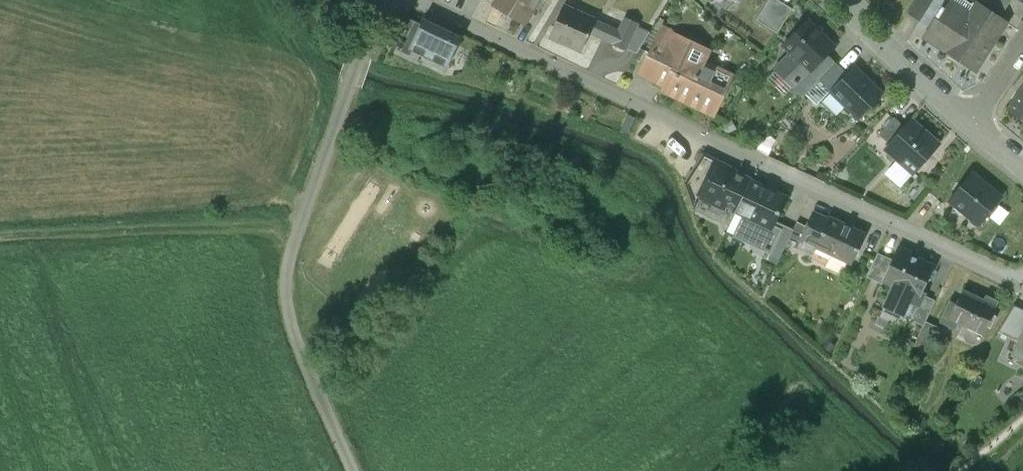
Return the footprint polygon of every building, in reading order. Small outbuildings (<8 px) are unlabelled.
[(494,6),(509,15),(518,0),(497,0),(494,6)] [(509,15),(525,25),(540,0),(518,0),(509,15)] [(756,21),(777,34),(792,10),(777,0),(769,0),(756,21)] [(907,14),(920,22),(934,0),(917,0),(907,14)] [(977,4),(1000,18),(1011,0),(979,0),(977,4)] [(969,15),(948,1),(942,10),(940,9),(936,16),(937,17),(923,37),(945,51),(945,52),(975,72),(1007,23),(1000,18),(977,4),(977,3),(969,15)] [(596,21),(564,6),(550,36),(582,51),(590,34),(596,21)] [(408,50),(421,25),(407,18),(393,48),(409,56),(411,52),(408,50)] [(613,44),(613,45),(626,51),(637,26),(638,24),(625,18),(619,32),(613,44)] [(446,68),(461,37),(423,19),(421,25),(408,50),(411,52),(446,68)] [(619,32),(596,21),(590,34),(613,44),(619,32)] [(807,21),(783,45),(791,53),(775,68),(794,87),(795,87),(810,71),(810,72),(827,55),(834,48),(807,21)] [(650,32),(637,26),(626,49),(637,54),(650,32)] [(662,28),(647,57),(661,64),(672,40),(674,41),(677,35),(662,28)] [(732,77),(690,57),(693,51),(674,41),(672,40),(661,64),(653,80),(665,86),(662,90),(714,115),(732,77)] [(810,71),(795,87),(804,95),(818,80),(835,63),(827,55),(810,72),(810,71)] [(846,74),(835,63),(818,80),(830,91),(846,74)] [(882,95),(853,67),(846,74),(830,91),(859,119),(882,95)] [(1008,112),(1022,122),(1022,89),(1008,112)] [(894,119),(879,136),(889,145),(904,128),(894,119)] [(939,145),(911,121),(904,128),(889,145),(885,149),(914,174),(939,145)] [(694,170),(708,177),(714,164),(701,158),(694,170)] [(750,181),(714,164),(708,177),(698,197),(699,198),(723,209),(724,206),(736,212),(750,181)] [(685,184),(695,208),(699,198),(698,197),(708,177),(694,170),(685,184)] [(1001,198),(971,173),(949,201),(979,226),(1001,198)] [(787,198),(750,181),(736,212),(747,217),(772,229),(773,228),(775,222),(787,198)] [(865,235),(829,218),(828,220),(814,214),(807,228),(821,235),(815,247),(816,248),(831,254),(852,264),(865,235)] [(772,229),(747,217),(738,237),(768,252),(769,252),(779,231),(773,228),(772,229)] [(793,231),(775,222),(773,228),(779,231),(769,252),(768,252),(765,257),(777,263),(786,245),(793,231)] [(807,228),(796,223),(793,231),(786,245),(797,250),(807,228)] [(807,228),(797,250),(812,257),(816,248),(815,247),(821,235),(807,228)] [(831,254),(816,248),(812,257),(810,260),(825,267),(831,254)] [(934,267),(905,254),(897,250),(892,260),(882,281),(883,281),(894,286),(893,290),(894,290),(890,299),(905,307),(907,303),(917,307),(918,308),(924,296),(924,294),(922,293),(934,267)] [(892,260),(878,254),(867,278),(882,285),(883,281),(882,281),(892,260)] [(984,301),(963,291),(956,306),(950,303),(940,323),(955,329),(957,324),(983,336),(997,307),(996,306),(998,303),(985,297),(984,301)] [(924,296),(918,308),(917,307),(910,321),(924,327),(925,324),(935,301),(924,296)] [(924,327),(915,346),(928,352),(938,330),(925,324),(924,327)]
